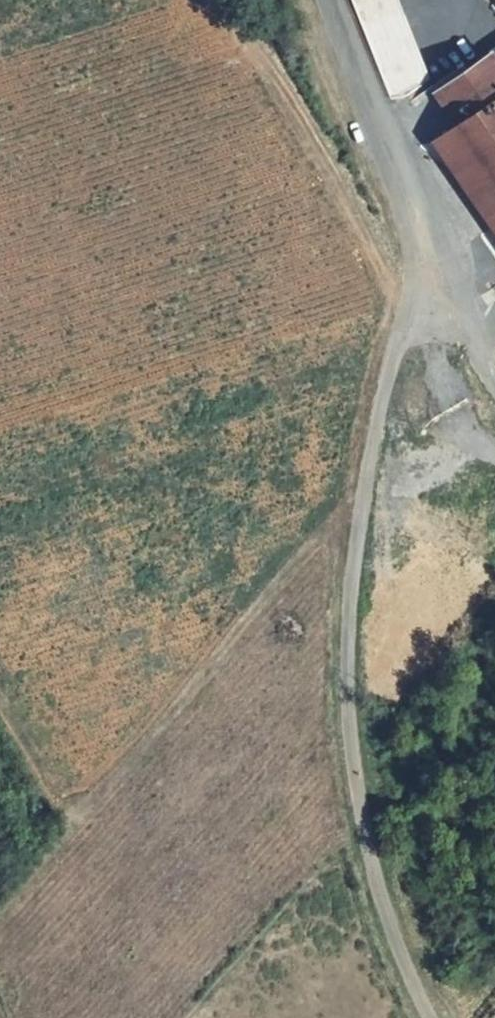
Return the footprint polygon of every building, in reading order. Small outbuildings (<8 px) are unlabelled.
[(403,94),(441,70),(410,0),(363,0),(403,94)] [(494,159),(494,46),(444,83),(467,117),(494,159)] [(494,207),(494,159),(467,117),(445,132),(494,207)]
